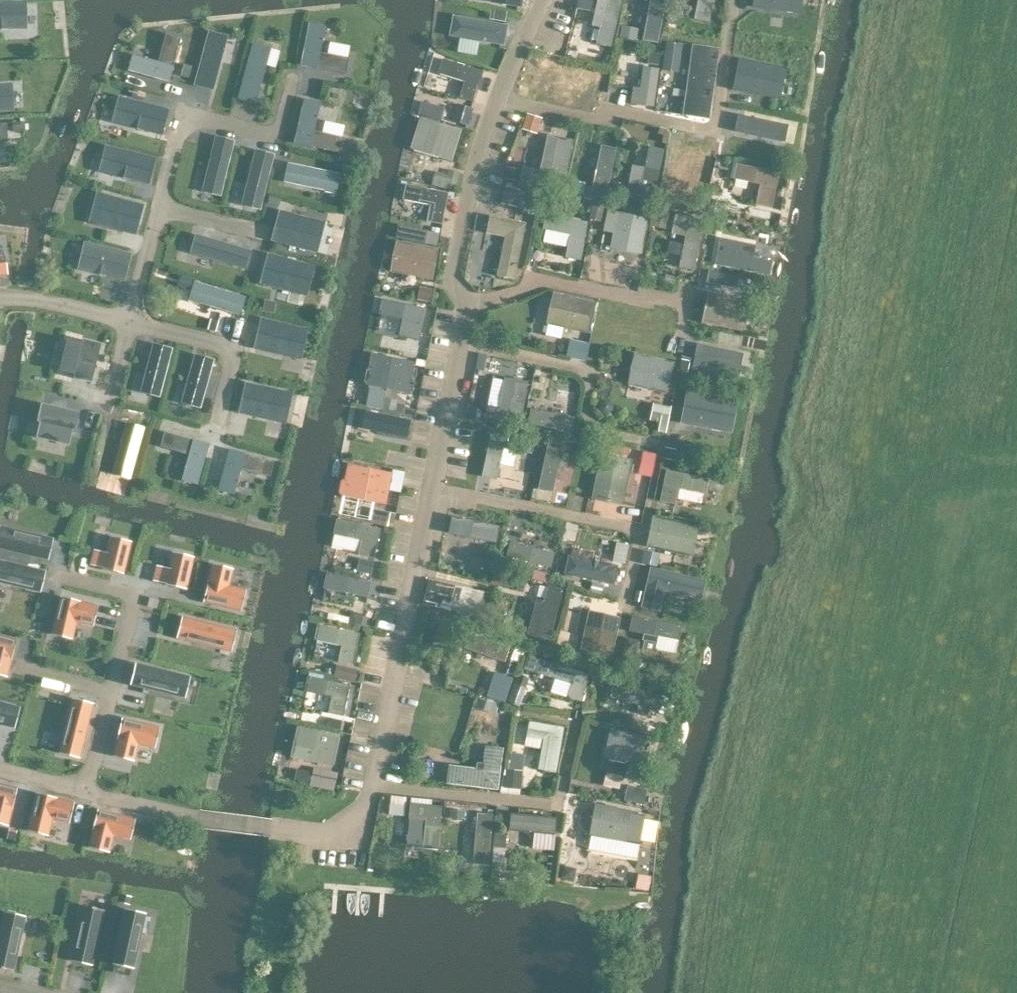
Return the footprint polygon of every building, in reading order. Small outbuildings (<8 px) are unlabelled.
[(576,7),(590,10),(592,0),(578,0),(576,7)] [(611,45),(620,3),(606,0),(605,0),(596,42),(611,45)] [(665,2),(657,0),(650,0),(642,39),(657,42),(665,2)] [(694,18),(708,21),(712,0),(697,0),(694,18)] [(753,6),(785,10),(787,12),(793,12),(795,11),(796,4),(794,3),(795,0),(754,0),(753,6)] [(0,3),(0,28),(24,27),(23,15),(25,13),(25,4),(23,2),(0,3)] [(505,26),(452,16),(449,34),(502,43),(505,26)] [(309,23),(301,64),(345,73),(349,58),(347,58),(327,54),(318,52),(323,26),(309,23)] [(621,36),(638,40),(641,28),(624,23),(621,36)] [(209,32),(195,84),(212,89),(222,51),(224,51),(224,48),(223,47),(226,37),(209,32)] [(132,55),(128,70),(168,81),(180,37),(165,33),(157,62),(132,55)] [(661,67),(678,70),(683,43),(666,40),(661,67)] [(252,44),(237,98),(255,103),(265,65),(263,64),(267,48),(252,44)] [(691,45),(682,114),(709,118),(718,49),(691,45)] [(649,51),(648,63),(657,64),(659,53),(649,51)] [(460,96),(474,100),(484,70),(443,58),(438,73),(464,81),(460,96)] [(739,60),(733,88),(773,96),(777,76),(779,75),(780,68),(779,66),(772,65),(770,66),(739,60)] [(191,66),(183,64),(180,75),(188,77),(191,66)] [(630,103),(652,106),(657,69),(643,67),(640,88),(632,87),(630,103)] [(0,85),(0,110),(10,110),(12,108),(11,99),(10,97),(9,84),(0,85)] [(120,97),(114,122),(129,126),(161,134),(168,110),(120,97)] [(304,99),(294,142),(339,153),(343,137),(341,137),(322,132),(313,130),(319,103),(304,99)] [(441,119),(445,106),(423,99),(419,113),(441,119)] [(467,124),(473,109),(460,104),(454,119),(467,124)] [(523,129),(540,131),(542,115),(525,113),(523,129)] [(739,114),(736,131),(781,141),(784,124),(739,114)] [(411,148),(451,160),(461,129),(421,117),(411,148)] [(24,122),(12,123),(12,131),(25,130),(24,122)] [(522,166),(518,186),(562,195),(573,139),(548,134),(540,170),(522,166)] [(352,158),(358,140),(347,136),(342,155),(352,158)] [(204,182),(202,189),(204,191),(210,193),(213,192),(220,194),(233,141),(217,137),(206,181),(204,182)] [(542,156),(543,149),(519,145),(515,164),(527,166),(529,154),(542,156)] [(654,198),(664,148),(648,145),(644,167),(632,164),(626,193),(654,198)] [(107,146),(101,171),(148,183),(154,159),(107,146)] [(600,147),(590,194),(605,198),(615,150),(600,147)] [(243,196),(241,203),(243,205),(250,207),(252,206),(259,207),(272,155),(256,151),(245,195),(243,196)] [(287,163),(283,181),(325,190),(326,192),(333,193),(336,192),(337,184),(336,182),(338,174),(287,163)] [(735,179),(759,184),(755,204),(770,207),(777,172),(738,163),(735,179)] [(455,189),(460,173),(437,166),(432,183),(455,189)] [(500,202),(524,208),(529,189),(506,183),(500,202)] [(426,221),(440,224),(447,192),(407,184),(404,200),(430,205),(426,221)] [(97,212),(94,224),(106,227),(106,226),(135,233),(142,205),(103,195),(98,212),(97,212)] [(280,199),(269,196),(267,202),(279,206),(280,199)] [(709,202),(707,214),(719,217),(721,204),(709,202)] [(611,246),(643,252),(650,216),(608,207),(604,229),(614,231),(611,246)] [(279,211),(272,240),(310,250),(315,231),(316,232),(319,221),(308,218),(307,219),(279,211)] [(566,255),(580,258),(588,222),(545,213),(543,228),(570,234),(566,255)] [(675,213),(671,231),(685,234),(679,265),(695,268),(704,218),(675,213)] [(497,275),(513,279),(525,223),(489,215),(486,232),(505,236),(497,275)] [(713,217),(711,227),(716,228),(721,225),(722,219),(713,217)] [(192,244),(190,250),(192,253),(199,255),(201,254),(244,267),(249,251),(197,236),(195,243),(192,244)] [(715,263),(715,264),(768,274),(771,261),(757,258),(758,252),(753,251),(754,245),(720,238),(715,263)] [(391,271),(431,278),(437,247),(398,240),(391,271)] [(83,256),(81,267),(82,269),(97,272),(97,271),(102,273),(102,274),(123,279),(129,254),(86,244),(84,245),(82,254),(83,256)] [(268,254),(260,282),(290,290),(289,291),(300,294),(303,283),(302,283),(307,264),(268,254)] [(189,297),(189,299),(190,301),(197,303),(199,302),(240,315),(245,297),(195,282),(193,290),(191,292),(189,297)] [(555,291),(549,323),(587,331),(594,300),(555,291)] [(703,321),(745,330),(750,300),(709,291),(703,321)] [(403,336),(418,340),(426,308),(385,299),(382,314),(407,320),(403,336)] [(275,302),(264,300),(262,311),(273,313),(275,302)] [(261,319),(254,347),(284,354),(283,355),(294,358),(297,347),(296,346),(300,328),(261,319)] [(210,320),(208,328),(215,331),(217,322),(210,320)] [(586,360),(592,334),(572,329),(566,355),(586,360)] [(67,341),(60,370),(73,373),(72,377),(91,382),(94,367),(92,367),(94,358),(96,359),(100,344),(82,339),(81,344),(67,341)] [(142,384),(140,390),(141,392),(148,394),(150,393),(158,395),(170,348),(154,344),(144,383),(142,384)] [(741,354),(697,345),(692,369),(736,378),(741,354)] [(407,393),(414,361),(373,352),(370,366),(366,369),(363,380),(366,384),(407,393)] [(629,383),(666,392),(672,363),(634,354),(629,383)] [(183,394),(181,401),(182,403),(189,405),(191,404),(199,406),(212,359),(196,355),(185,394),(183,394)] [(519,377),(519,360),(503,360),(503,377),(519,377)] [(527,383),(504,379),(498,408),(486,405),(483,420),(518,427),(527,383)] [(245,383),(239,411),(268,418),(267,419),(279,422),(282,410),(281,409),(285,392),(245,383)] [(711,429),(720,431),(722,429),(723,420),(725,412),(724,410),(726,399),(687,392),(681,422),(710,427),(711,429)] [(40,403),(36,421),(41,423),(38,436),(67,442),(70,429),(74,430),(79,412),(64,408),(55,407),(40,403)] [(653,405),(650,418),(660,420),(658,430),(665,431),(669,408),(653,405)] [(470,409),(467,419),(481,422),(483,412),(470,409)] [(527,424),(569,432),(571,416),(530,409),(527,424)] [(409,420),(366,411),(363,428),(406,437),(409,420)] [(142,412),(140,418),(143,422),(149,423),(151,415),(142,412)] [(116,463),(113,473),(130,478),(144,426),(127,421),(117,459),(115,459),(114,462),(116,463)] [(164,431),(160,446),(189,455),(182,480),(197,484),(208,444),(164,431)] [(490,435),(481,476),(496,479),(505,439),(490,435)] [(538,487),(553,490),(559,464),(566,465),(569,452),(562,450),(563,446),(548,443),(538,487)] [(665,447),(663,457),(672,459),(674,450),(665,447)] [(229,449),(218,489),(233,494),(240,469),(269,477),(273,461),(229,449)] [(643,452),(640,467),(644,468),(643,475),(650,476),(651,476),(655,454),(643,452)] [(622,504),(631,460),(600,454),(592,498),(622,504)] [(384,504),(390,472),(349,464),(346,478),(341,481),(339,490),(343,495),(384,504)] [(395,469),(392,489),(402,491),(405,471),(395,469)] [(675,489),(703,494),(706,478),(665,471),(659,502),(672,504),(675,489)] [(373,510),(370,522),(392,526),(395,514),(373,510)] [(653,516),(646,546),(690,555),(696,525),(653,516)] [(457,533),(495,540),(498,525),(460,518),(457,533)] [(334,534),(331,546),(358,552),(357,554),(374,558),(377,543),(376,543),(379,528),(337,519),(334,534)] [(53,539),(0,526),(0,548),(48,559),(53,539)] [(94,549),(90,565),(102,568),(122,573),(131,541),(110,536),(106,552),(94,549)] [(548,567),(552,552),(511,542),(507,556),(548,567)] [(156,565),(153,581),(164,583),(164,584),(185,589),(193,556),(172,552),(168,568),(156,565)] [(643,553),(641,563),(657,566),(659,556),(643,553)] [(569,556),(565,571),(613,582),(616,566),(600,563),(598,561),(591,560),(588,560),(569,556)] [(361,559),(358,571),(370,573),(373,562),(361,559)] [(45,571),(0,560),(0,582),(40,592),(45,571)] [(241,610),(245,590),(228,586),(232,568),(212,564),(203,601),(241,610)] [(702,581),(651,569),(642,605),(658,609),(663,588),(690,595),(691,597),(697,598),(700,597),(701,591),(700,589),(702,581)] [(367,597),(370,582),(326,574),(323,588),(367,597)] [(424,603),(480,616),(486,591),(430,579),(424,603)] [(526,633),(549,639),(562,587),(547,584),(543,600),(536,598),(526,633)] [(75,622),(93,626),(98,605),(60,596),(51,634),(72,639),(75,622)] [(610,658),(618,618),(588,612),(580,652),(610,658)] [(672,652),(674,651),(676,641),(679,626),(632,616),(629,631),(642,634),(641,640),(643,640),(641,648),(654,652),(655,647),(657,650),(672,652)] [(231,651),(236,630),(181,617),(176,637),(231,651)] [(351,665),(358,633),(319,625),(316,640),(341,645),(337,661),(351,665)] [(560,630),(557,644),(566,646),(569,632),(560,630)] [(469,634),(465,648),(504,661),(508,647),(469,634)] [(0,635),(0,675),(6,677),(16,639),(0,635)] [(626,639),(624,651),(635,653),(637,646),(633,641),(626,639)] [(571,699),(581,702),(589,674),(528,654),(523,669),(570,684),(567,693),(568,696),(571,699)] [(622,654),(620,666),(629,668),(635,669),(637,657),(631,656),(622,654)] [(133,685),(184,698),(189,677),(135,663),(129,684),(133,685)] [(339,667),(337,677),(354,681),(356,671),(339,667)] [(328,713),(343,716),(349,685),(307,676),(304,691),(331,696),(328,713)] [(483,679),(474,705),(496,712),(504,686),(483,679)] [(615,682),(611,697),(639,706),(636,713),(646,716),(648,709),(658,712),(663,697),(615,682)] [(58,753),(79,758),(92,703),(72,698),(58,753)] [(14,728),(20,707),(0,702),(0,724),(14,728)] [(121,718),(112,756),(133,761),(137,744),(154,747),(159,727),(121,718)] [(537,769),(554,772),(562,728),(529,723),(527,736),(526,745),(541,747),(537,769)] [(291,758),(334,766),(340,735),(298,727),(291,758)] [(645,736),(611,728),(605,758),(627,763),(628,763),(626,773),(636,775),(645,736)] [(497,788),(502,745),(484,743),(481,767),(448,763),(446,781),(497,788)] [(333,789),(337,773),(300,764),(296,779),(333,789)] [(505,775),(504,787),(520,788),(521,776),(505,775)] [(7,825),(17,788),(0,784),(0,824),(7,825)] [(627,786),(624,800),(642,804),(646,790),(627,786)] [(74,802),(36,793),(27,830),(47,836),(52,818),(69,823),(74,802)] [(389,815),(407,814),(406,794),(388,795),(389,815)] [(423,848),(438,849),(442,806),(410,803),(408,818),(426,819),(423,848)] [(594,804),(589,834),(639,843),(644,815),(630,812),(630,811),(594,804)] [(88,847),(108,852),(113,835),(130,839),(135,819),(97,809),(88,847)] [(488,863),(492,814),(477,813),(473,862),(488,863)] [(534,832),(554,834),(555,818),(511,814),(510,830),(534,832)] [(9,829),(7,838),(14,840),(16,831),(9,829)] [(494,832),(493,846),(504,847),(505,833),(494,832)] [(564,867),(561,877),(572,880),(574,869),(564,867)] [(639,875),(637,887),(647,889),(649,877),(639,875)] [(121,895),(120,902),(128,904),(130,897),(121,895)] [(70,960),(91,965),(103,910),(83,905),(70,960)] [(144,914),(124,909),(112,964),(132,968),(144,914)] [(4,912),(0,929),(0,968),(13,971),(25,916),(4,912)]
